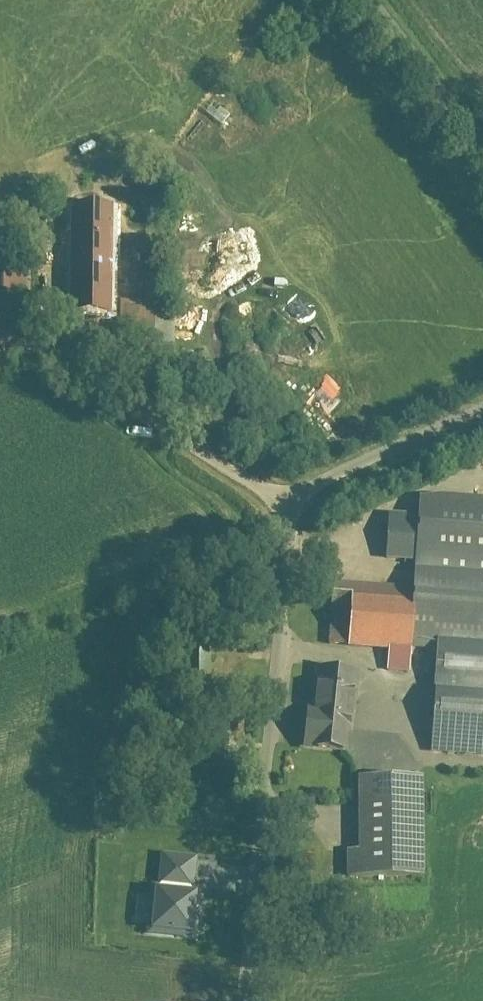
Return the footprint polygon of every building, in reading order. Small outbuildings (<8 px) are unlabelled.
[(111,207),(62,207),(62,319),(111,319),(111,334),(151,334),(151,308),(111,308),(111,278),(141,278),(141,240),(111,240),(111,207)] [(0,256),(0,307),(23,307),(23,256),(0,256)] [(426,524),(389,522),(387,560),(422,562),(421,592),(356,589),(353,646),(390,648),(389,668),(412,670),(414,643),(482,647),(482,509),(427,506),(426,524)] [(206,647),(175,648),(175,683),(207,682),(206,647)] [(302,755),(348,757),(354,672),(315,670),(313,714),(304,714),(302,755)] [(441,691),(438,756),(482,759),(482,693),(441,691)] [(431,781),(358,782),(360,881),(432,880),(431,781)] [(191,939),(195,896),(149,891),(145,935),(191,939)]
